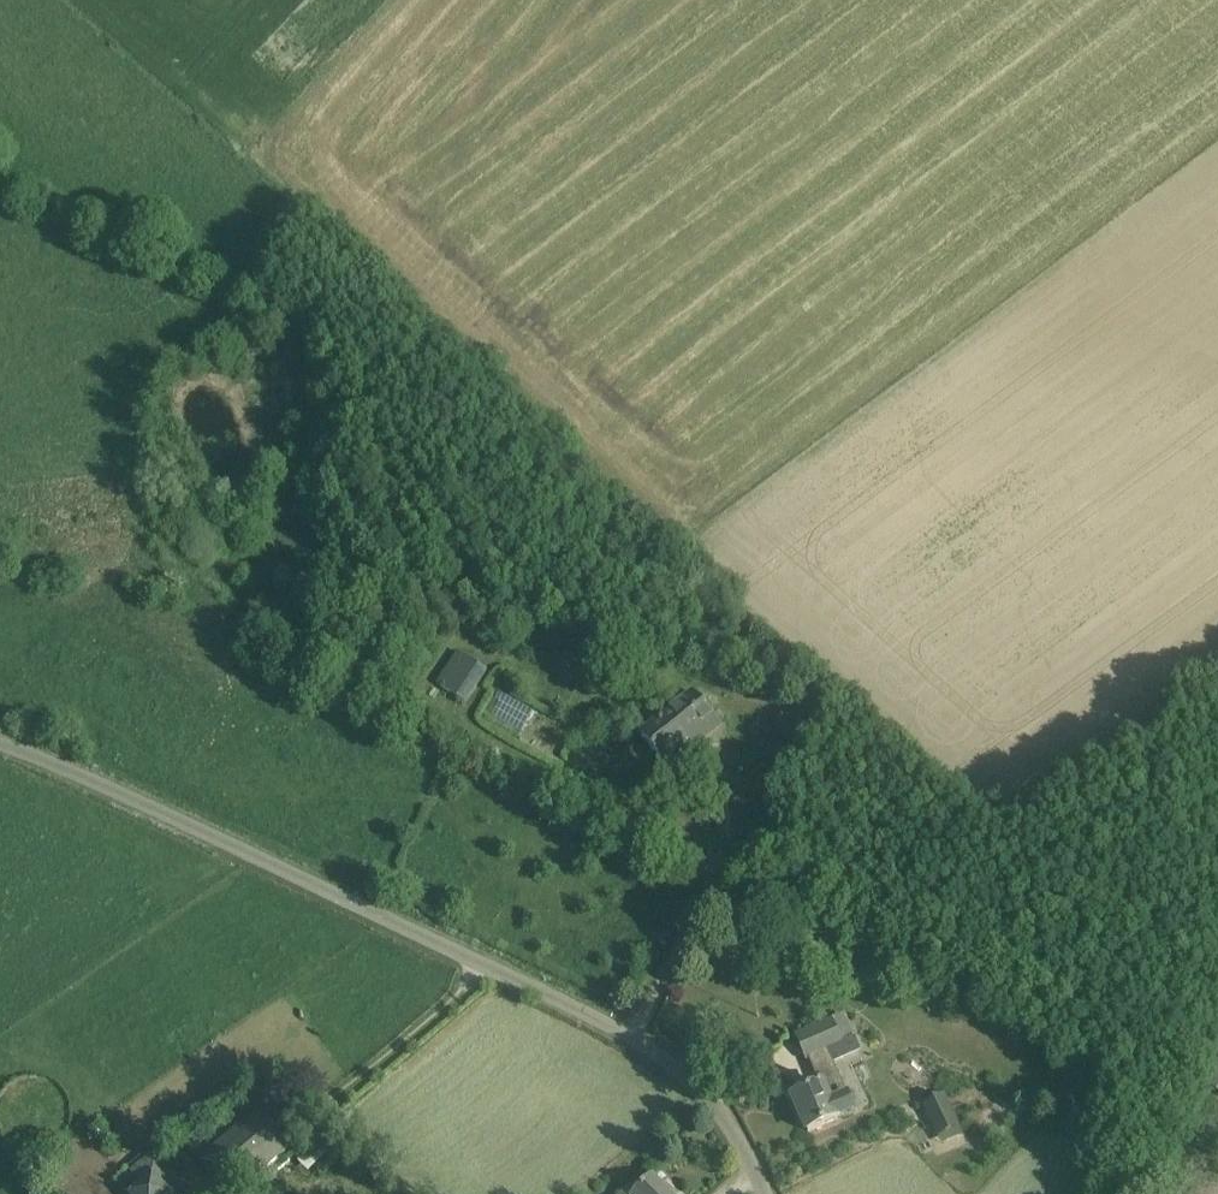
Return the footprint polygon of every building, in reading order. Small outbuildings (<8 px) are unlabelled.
[(485,669),(462,654),(441,686),(464,702),(485,669)] [(696,692),(642,736),(660,759),(676,747),(683,754),(710,732),(704,724),(715,716),(696,692)] [(834,1021),(797,1037),(807,1059),(808,1058),(820,1085),(793,1097),(808,1132),(829,1123),(838,1119),(838,1118),(854,1111),(832,1059),(827,1049),(843,1042),(840,1034),(834,1021)] [(852,1029),(840,1034),(843,1042),(854,1036),(852,1029)] [(1217,1092),(1217,1066),(1206,1082),(1217,1092)] [(942,1144),(963,1134),(945,1095),(924,1105),(942,1144)] [(230,1193),(232,1193),(288,1146),(258,1112),(202,1160),(230,1193)] [(134,1193),(168,1193),(141,1163),(131,1172),(143,1185),(134,1193)] [(623,1193),(669,1193),(653,1177),(637,1193),(630,1187),(623,1193)]
